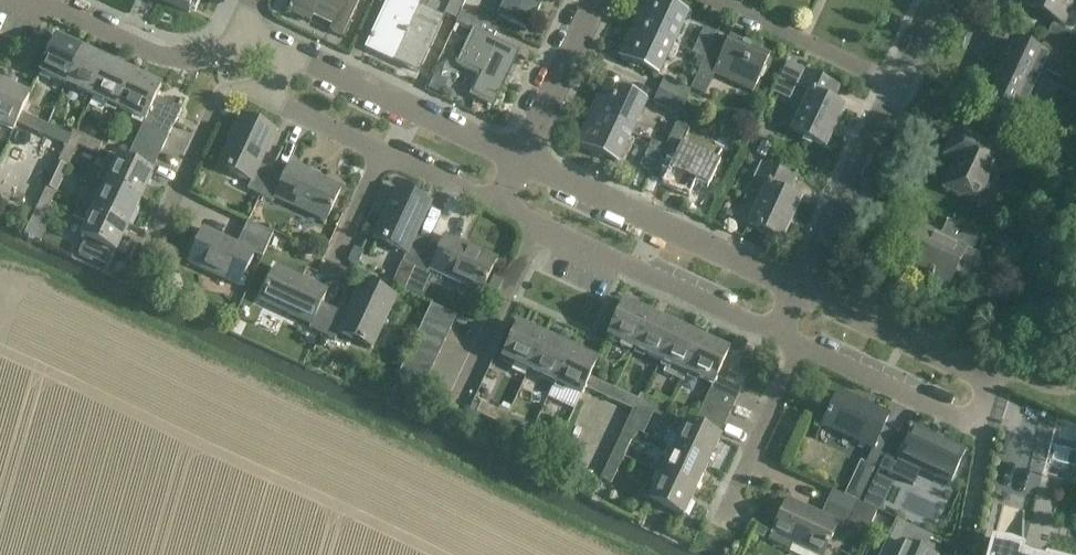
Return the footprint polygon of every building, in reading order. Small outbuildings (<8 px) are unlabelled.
[(188,16),(195,0),(154,0),(188,16)] [(359,0),(293,0),(286,14),(310,25),(313,19),(331,27),(328,33),(341,39),(359,0)] [(391,62),(420,0),(373,0),(372,2),(384,8),(364,50),(391,62)] [(391,62),(417,74),(442,19),(435,16),(439,6),(426,0),(420,0),(391,62)] [(455,23),(460,13),(466,0),(450,0),(443,17),(455,23)] [(473,19),(494,29),(499,19),(528,32),(540,5),(538,4),(540,0),(503,0),(495,16),(478,9),(473,19)] [(632,28),(673,47),(688,15),(657,0),(645,0),(632,28)] [(1014,5),(1064,28),(1075,2),(1075,0),(1016,0),(1014,5)] [(497,30),(494,29),(473,19),(460,13),(455,23),(454,25),(471,33),(456,67),(478,78),(469,98),(492,109),(518,54),(492,41),(497,30)] [(980,101),(1023,121),(1046,72),(1073,85),(1075,78),(1075,56),(1070,53),(1075,41),(1075,39),(1051,27),(1044,41),(1044,42),(1038,54),(1008,41),(980,101)] [(658,78),(673,47),(632,28),(617,59),(658,78)] [(691,55),(691,56),(698,59),(703,61),(709,47),(713,40),(715,35),(703,29),(691,55)] [(722,53),(709,47),(703,61),(698,72),(689,91),(704,98),(713,78),(752,95),(769,56),(729,38),(722,53)] [(40,75),(66,88),(82,54),(55,42),(40,75)] [(82,54),(66,88),(92,100),(108,66),(82,54)] [(698,59),(693,70),(698,72),(703,61),(698,59)] [(445,63),(436,67),(440,76),(449,72),(445,63)] [(108,66),(92,100),(118,112),(134,78),(108,66)] [(806,94),(788,133),(824,150),(843,108),(832,103),(839,88),(802,72),(795,89),(806,94)] [(134,78),(118,112),(144,124),(142,129),(167,140),(172,128),(174,129),(181,113),(156,101),(160,91),(134,78)] [(683,104),(683,105),(689,92),(663,80),(657,92),(683,104)] [(605,83),(590,115),(631,134),(646,102),(605,83)] [(0,91),(0,129),(12,135),(16,125),(21,115),(29,99),(2,86),(0,91)] [(677,118),(683,105),(683,104),(657,92),(651,106),(677,118)] [(16,125),(43,138),(47,127),(21,115),(16,125)] [(616,166),(631,134),(590,115),(575,146),(616,166)] [(246,192),(259,198),(271,173),(259,167),(275,133),(240,117),(216,169),(249,185),(246,192)] [(676,122),(660,157),(672,163),(660,187),(688,199),(693,187),(706,193),(720,163),(682,145),(688,132),(685,131),(687,127),(676,122)] [(47,127),(43,138),(64,148),(67,143),(69,138),(47,127)] [(142,129),(136,141),(161,152),(167,140),(142,129)] [(941,190),(977,207),(997,165),(1008,170),(1020,144),(994,132),(988,144),(955,129),(942,158),(953,163),(941,190)] [(67,143),(77,148),(96,156),(101,145),(72,132),(69,138),(67,143)] [(132,150),(131,153),(155,164),(161,152),(136,141),(132,150)] [(64,148),(56,165),(67,170),(77,148),(67,143),(64,148)] [(651,175),(663,148),(651,143),(638,169),(651,175)] [(111,157),(111,158),(117,161),(125,165),(131,153),(132,150),(129,149),(126,148),(123,148),(121,148),(118,150),(114,152),(112,154),(111,157)] [(117,161),(104,188),(139,204),(152,177),(150,176),(155,164),(131,153),(125,165),(117,161)] [(56,165),(44,191),(55,196),(67,170),(56,165)] [(763,187),(745,226),(781,243),(800,202),(788,196),(795,181),(759,165),(751,182),(763,187)] [(271,173),(259,198),(272,204),(273,201),(324,225),(341,190),(289,166),(283,178),(271,173)] [(78,207),(127,230),(139,204),(104,188),(93,212),(78,205),(78,207)] [(401,264),(414,270),(426,245),(414,239),(430,205),(395,189),(371,241),(404,257),(401,264)] [(55,196),(44,191),(32,216),(34,217),(43,221),(55,196)] [(114,256),(127,230),(78,207),(73,218),(87,225),(80,240),(114,256)] [(718,215),(717,217),(718,221),(719,223),(723,224),(725,225),(729,223),(730,222),(731,218),(730,214),(728,212),(725,211),(722,211),(720,213),(718,215)] [(913,258),(906,272),(947,292),(954,277),(966,283),(981,253),(985,255),(990,243),(948,223),(941,239),(914,226),(901,252),(913,258)] [(272,236),(258,229),(247,224),(236,247),(202,231),(186,265),(238,289),(254,256),(261,260),(272,236)] [(273,238),(270,243),(272,247),(277,250),(281,248),(284,243),(282,239),(278,236),(273,238)] [(426,245),(414,270),(427,276),(428,274),(479,297),(496,261),(444,237),(438,250),(426,245)] [(354,248),(347,262),(356,267),(363,253),(354,248)] [(308,331),(320,337),(326,323),(332,311),(320,305),(326,293),(274,269),(258,305),(309,328),(308,331)] [(326,323),(320,337),(333,343),(337,336),(370,352),(395,299),(361,283),(344,317),(332,311),(326,323)] [(605,340),(632,352),(649,317),(622,304),(605,340)] [(430,306),(424,319),(434,323),(449,330),(455,318),(430,306)] [(649,317),(632,352),(658,364),(675,329),(649,317)] [(424,319),(418,331),(444,342),(449,330),(434,323),(424,319)] [(500,362),(527,374),(543,339),(516,326),(500,362)] [(675,329),(658,364),(666,368),(663,375),(681,383),(701,341),(675,329)] [(413,343),(438,355),(444,342),(418,331),(413,343)] [(543,339),(527,374),(553,387),(569,351),(543,339)] [(701,341),(681,383),(682,383),(685,377),(710,389),(709,391),(735,403),(740,392),(715,380),(728,353),(701,341)] [(413,343),(407,355),(433,367),(438,355),(413,343)] [(569,351),(553,387),(579,399),(584,389),(589,379),(596,363),(569,351)] [(407,355),(402,367),(427,378),(433,367),(407,355)] [(421,392),(422,390),(427,378),(402,367),(395,380),(421,392)] [(584,389),(610,402),(614,391),(589,379),(584,389)] [(614,391),(610,402),(632,412),(634,407),(637,401),(636,401),(614,391)] [(709,391),(704,403),(729,416),(735,403),(709,391)] [(865,465),(879,471),(895,436),(883,430),(889,418),(837,393),(820,429),(870,452),(865,465)] [(634,407),(644,412),(663,421),(668,410),(639,397),(636,401),(637,401),(634,407)] [(704,403),(698,416),(723,427),(729,416),(704,403)] [(475,415),(502,428),(507,417),(480,405),(475,415)] [(634,407),(632,412),(624,428),(634,433),(644,412),(634,407)] [(684,423),(671,450),(706,467),(719,440),(717,439),(723,427),(698,416),(693,427),(684,423)] [(502,428),(528,440),(533,429),(507,417),(502,428)] [(624,428),(612,454),(622,459),(634,433),(624,428)] [(895,436),(879,471),(891,477),(897,465),(948,489),(965,453),(913,428),(907,441),(895,436)] [(554,452),(559,441),(533,429),(528,440),(554,452)] [(671,450),(658,476),(694,493),(706,467),(671,450)] [(612,454),(600,480),(599,481),(609,485),(622,459),(612,454)] [(681,519),(694,493),(658,476),(653,488),(649,487),(645,490),(643,494),(643,499),(646,502),(646,503),(681,519)] [(848,489),(844,497),(858,503),(862,495),(848,489)] [(770,535),(768,541),(789,551),(792,545),(813,554),(825,554),(838,526),(846,530),(848,524),(867,533),(875,512),(831,492),(820,517),(786,501),(770,535)] [(870,492),(865,504),(876,509),(881,497),(870,492)] [(894,554),(927,554),(923,553),(930,538),(903,525),(895,542),(899,544),(894,554)] [(756,529),(753,535),(755,536),(762,540),(765,533),(756,528),(756,529)] [(986,554),(1021,554),(1022,550),(1022,549),(990,541),(989,544),(986,554)]
